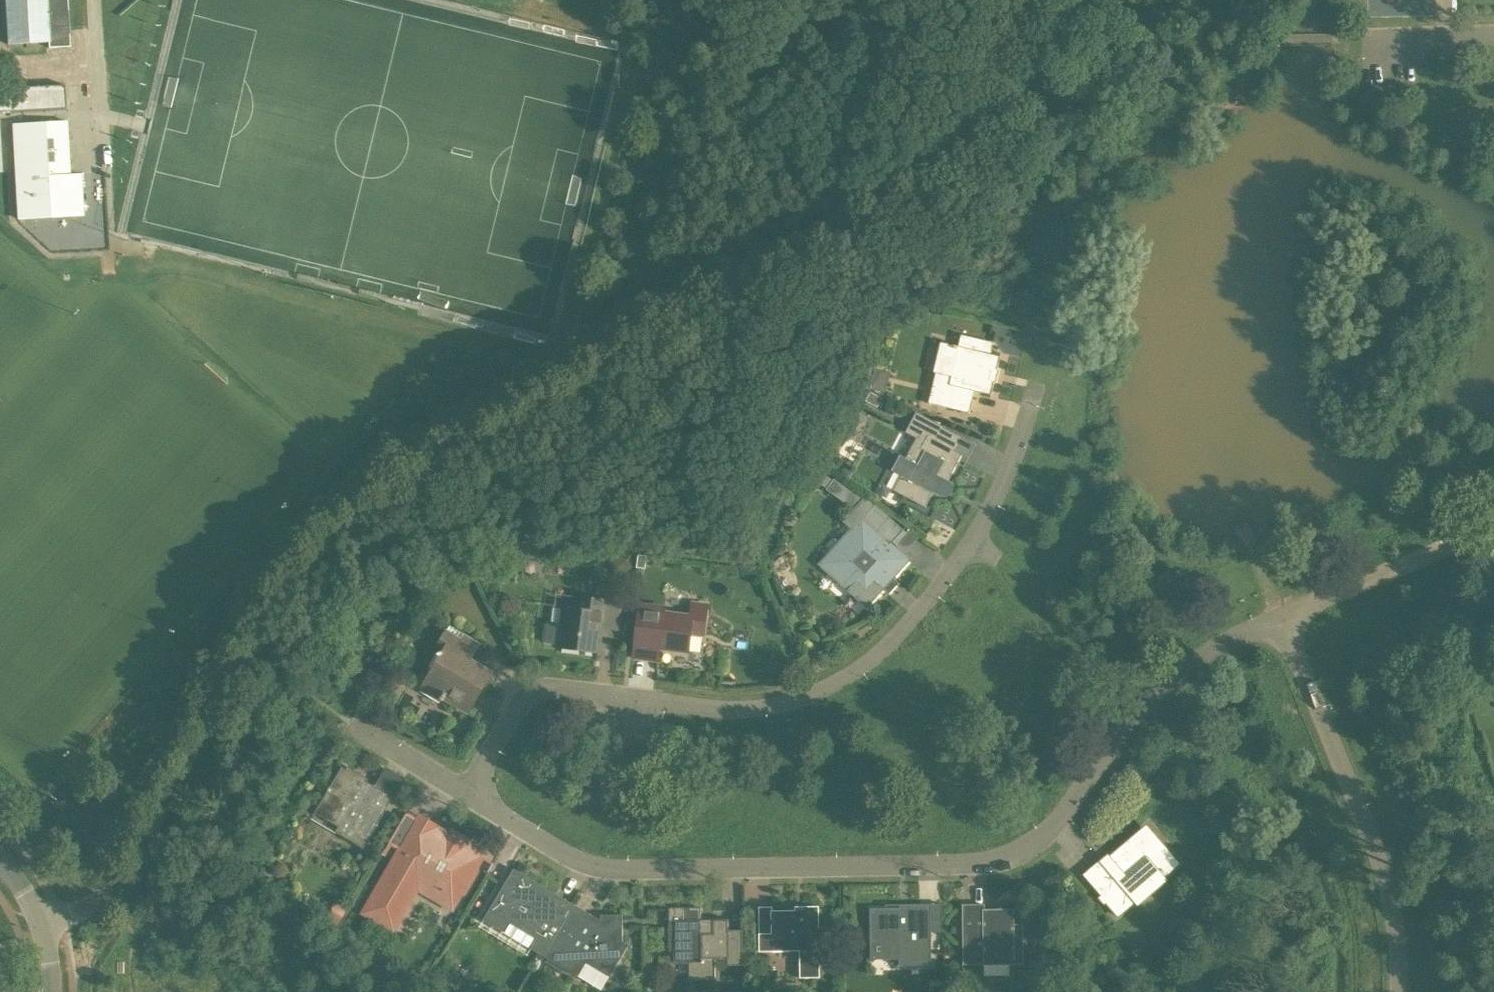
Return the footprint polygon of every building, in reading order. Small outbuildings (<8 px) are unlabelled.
[(48,28),(68,27),(67,0),(5,0),(7,44),(49,42),(48,28)] [(60,108),(59,84),(0,87),(0,112),(60,108)] [(66,121),(12,124),(17,219),(82,215),(80,174),(69,174),(66,121)] [(991,371),(997,368),(1000,356),(991,354),(993,342),(961,334),(958,346),(948,343),(941,373),(936,372),(929,403),(969,413),(975,391),(991,395),(994,381),(990,378),(991,371)] [(891,372),(876,368),(871,389),(886,393),(891,372)] [(871,393),(866,401),(878,407),(882,399),(871,393)] [(925,507),(933,492),(941,495),(938,501),(940,503),(942,503),(945,503),(948,503),(950,502),(952,501),(954,500),(955,499),(956,498),(957,497),(958,495),(958,494),(959,492),(959,491),(959,489),(959,488),(959,486),(959,485),(958,483),(958,482),(957,480),(976,443),(916,412),(905,432),(916,438),(906,459),(902,456),(894,471),(902,475),(893,491),(925,507)] [(874,507),(872,509),(870,507),(874,503),(866,497),(863,500),(834,479),(826,490),(854,510),(844,521),(853,530),(848,536),(855,543),(845,554),(838,547),(822,564),(851,588),(850,589),(867,604),(882,587),(881,586),(891,575),(892,576),(907,559),(890,544),(901,532),(874,507)] [(516,539),(504,538),(502,554),(514,555),(516,539)] [(647,556),(638,554),(636,567),(645,568),(647,556)] [(564,606),(561,632),(559,647),(598,652),(601,626),(618,628),(622,602),(576,596),(575,607),(564,606)] [(665,610),(642,607),(635,658),(658,662),(660,649),(688,653),(690,633),(703,635),(707,607),(693,605),(692,618),(664,614),(665,610)] [(438,645),(447,650),(423,689),(443,701),(445,699),(467,713),(490,674),(468,661),(479,643),(450,626),(438,645)] [(396,793),(405,774),(385,765),(376,784),(396,793)] [(363,849),(394,798),(343,767),(319,807),(342,821),(336,833),(363,849)] [(445,840),(433,833),(437,826),(419,816),(417,819),(406,813),(389,842),(400,849),(362,913),(394,931),(418,889),(452,909),(463,892),(464,893),(476,872),(475,871),(485,854),(468,844),(470,841),(451,830),(445,840)] [(1104,864),(1100,860),(1083,874),(1101,895),(1100,898),(1104,903),(1106,901),(1118,915),(1135,901),(1139,905),(1167,882),(1163,877),(1179,864),(1165,848),(1161,852),(1142,829),(1109,857),(1110,859),(1104,864)] [(530,948),(545,957),(576,906),(514,868),(483,920),(502,931),(511,915),(540,933),(530,948)] [(325,919),(337,926),(348,907),(336,900),(325,919)] [(1023,964),(1023,945),(1022,945),(1022,924),(1013,924),(1013,908),(986,909),(986,904),(962,904),(963,965),(1023,964)] [(900,912),(900,908),(871,909),(871,943),(899,943),(899,965),(931,965),(930,905),(907,905),(907,912),(900,912)] [(592,915),(576,906),(545,957),(578,976),(586,963),(609,977),(623,955),(624,941),(622,915),(601,915),(600,925),(590,919),(592,915)] [(759,950),(800,950),(800,979),(821,978),(820,959),(819,906),(803,906),(803,910),(772,910),(772,907),(759,907),(759,950)] [(701,907),(669,907),(669,951),(675,951),(675,961),(691,961),(691,978),(715,977),(715,959),(727,959),(727,965),(743,965),(743,930),(728,930),(728,919),(713,919),(713,923),(701,924),(701,907)] [(653,956),(644,956),(644,982),(652,981),(651,965),(653,965),(653,956)]
